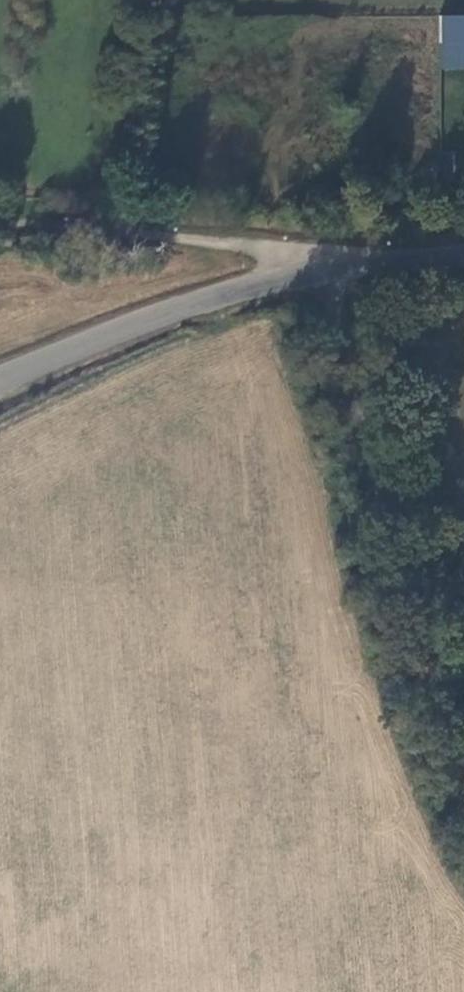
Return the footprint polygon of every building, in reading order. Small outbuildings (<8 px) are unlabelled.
[(440,44),(463,43),(463,15),(440,15),(440,44)]
